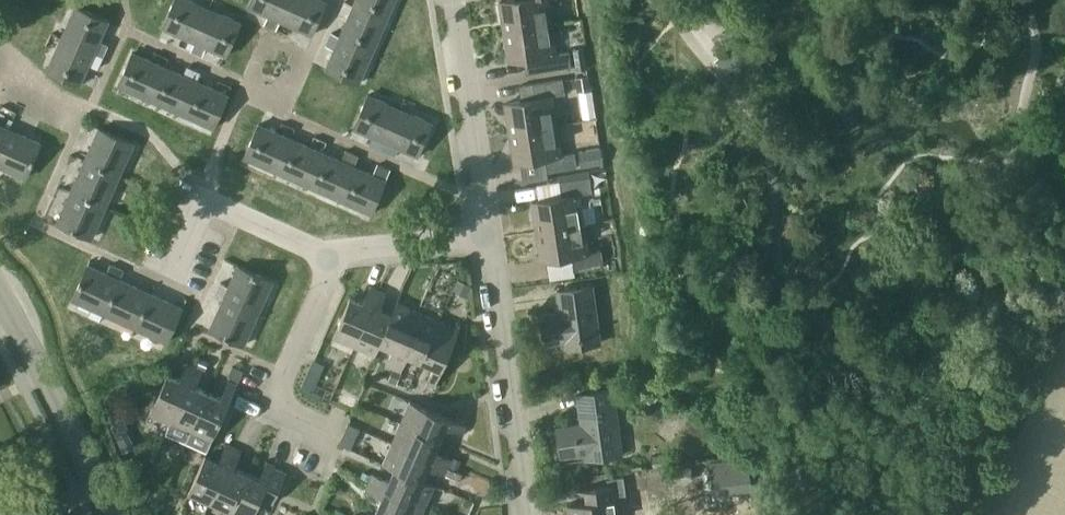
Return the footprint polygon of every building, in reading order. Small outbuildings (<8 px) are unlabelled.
[(190,50),(208,7),(192,0),(173,0),(162,26),(189,38),(185,47),(190,50)] [(280,19),(288,0),(250,0),(248,5),(268,14),(280,19)] [(325,0),(288,0),(280,19),(312,34),(326,1),(325,0)] [(338,13),(347,17),(353,4),(344,0),(338,13)] [(353,4),(386,18),(394,0),(355,0),(353,4)] [(551,23),(547,0),(503,0),(499,1),(503,30),(551,23)] [(372,50),(386,18),(353,4),(347,17),(339,36),(372,50)] [(75,5),(61,37),(103,56),(108,44),(99,40),(108,19),(75,5)] [(208,7),(190,50),(202,55),(206,46),(226,55),(241,21),(208,7)] [(268,14),(264,23),(276,28),(280,19),(268,14)] [(556,52),(551,23),(503,30),(508,60),(539,55),(541,70),(571,65),(569,50),(556,52)] [(330,32),(325,44),(334,48),(339,36),(330,32)] [(372,50),(339,36),(334,48),(325,68),(358,82),(372,50)] [(103,56),(61,37),(47,69),(79,84),(94,52),(103,56)] [(715,58),(743,91),(768,70),(739,37),(715,58)] [(573,48),(576,69),(586,68),(582,46),(573,48)] [(117,84),(150,99),(164,66),(132,51),(117,84)] [(183,74),(164,66),(150,99),(181,113),(196,80),(200,71),(187,65),(183,74)] [(575,77),(577,91),(590,89),(588,75),(575,77)] [(509,132),(557,124),(552,95),(565,93),(562,78),(519,85),(521,99),(504,102),(509,132)] [(196,80),(181,113),(213,127),(228,94),(196,80)] [(353,127),(385,141),(400,108),(367,94),(353,127)] [(432,122),(400,108),(385,141),(381,150),(394,156),(398,146),(417,155),(432,122)] [(275,170),(290,137),(258,123),(244,156),(275,170)] [(9,128),(0,124),(0,148),(9,128)] [(561,153),(557,124),(509,132),(514,162),(544,157),(546,171),(577,166),(574,151),(561,153)] [(99,127),(85,159),(119,174),(133,142),(99,127)] [(0,148),(0,165),(25,177),(41,142),(9,128),(0,148)] [(317,149),(290,137),(275,170),(307,184),(322,151),(327,141),(314,135),(311,142),(318,145),(317,149)] [(578,149),(581,166),(602,162),(600,146),(578,149)] [(341,160),(322,151),(307,184),(339,198),(354,165),(358,155),(345,149),(341,160)] [(105,206),(119,174),(85,159),(71,190),(105,206)] [(354,165),(339,198),(371,213),(386,179),(391,168),(377,162),(372,173),(354,165)] [(531,200),(536,230),(583,222),(579,193),(592,191),(589,176),(559,181),(561,196),(531,200)] [(91,237),(105,206),(71,190),(57,222),(91,237)] [(588,252),(583,222),(536,230),(541,260),(571,255),(573,270),(603,265),(601,249),(588,252)] [(110,262),(105,272),(119,278),(123,268),(110,262)] [(72,298),(103,312),(119,278),(105,272),(88,264),(72,298)] [(223,297),(258,312),(272,281),(237,265),(228,286),(223,297)] [(103,312),(135,327),(150,292),(119,278),(103,312)] [(219,282),(214,293),(223,297),(228,286),(219,282)] [(354,345),(378,289),(370,285),(363,302),(350,296),(333,336),(354,345)] [(564,346),(600,342),(592,285),(556,290),(559,311),(540,314),(545,344),(564,341),(564,346)] [(385,292),(378,289),(354,345),(375,354),(380,342),(392,314),(391,314),(379,309),(385,292)] [(150,292),(135,327),(166,341),(182,307),(150,292)] [(243,344),(258,312),(223,297),(209,329),(243,344)] [(385,364),(393,367),(417,311),(396,302),(391,314),(392,314),(380,342),(392,347),(385,364)] [(408,354),(421,359),(437,320),(417,311),(393,367),(401,371),(408,354)] [(437,320),(421,359),(433,365),(426,381),(435,385),(458,329),(437,320)] [(204,370),(209,361),(200,357),(196,366),(203,370),(204,370)] [(311,395),(324,364),(313,359),(299,390),(311,395)] [(170,422),(195,366),(187,363),(180,379),(167,373),(149,412),(170,422)] [(196,366),(195,366),(170,422),(165,432),(186,441),(208,392),(195,386),(203,370),(196,366)] [(232,366),(229,375),(238,379),(241,370),(232,366)] [(220,397),(208,392),(186,441),(206,450),(211,440),(236,385),(228,381),(220,397)] [(556,427),(559,451),(585,447),(587,458),(622,453),(613,388),(578,393),(582,423),(556,427)] [(410,400),(401,422),(440,439),(446,426),(462,433),(466,425),(410,400)] [(109,422),(114,434),(124,430),(119,417),(109,422)] [(435,451),(440,439),(401,422),(392,442),(448,466),(451,458),(435,451)] [(392,442),(383,463),(394,468),(394,467),(423,479),(428,467),(459,480),(462,472),(448,466),(392,442)] [(188,493),(209,502),(233,447),(226,443),(218,460),(205,454),(188,493)] [(241,450),(233,447),(209,502),(229,511),(246,472),(234,467),(241,450)] [(671,464),(670,453),(651,455),(652,466),(671,464)] [(261,496),(273,501),(286,470),(266,461),(259,478),(246,472),(229,511),(237,514),(252,514),(261,496)] [(746,463),(712,467),(715,491),(749,486),(746,463)] [(423,479),(394,467),(394,468),(389,480),(372,473),(369,481),(424,504),(433,484),(423,479)] [(627,504),(623,476),(607,478),(608,485),(578,489),(579,502),(567,504),(568,514),(619,514),(618,505),(627,504)] [(376,508),(392,514),(420,514),(424,504),(369,481),(366,488),(382,495),(376,508)]
